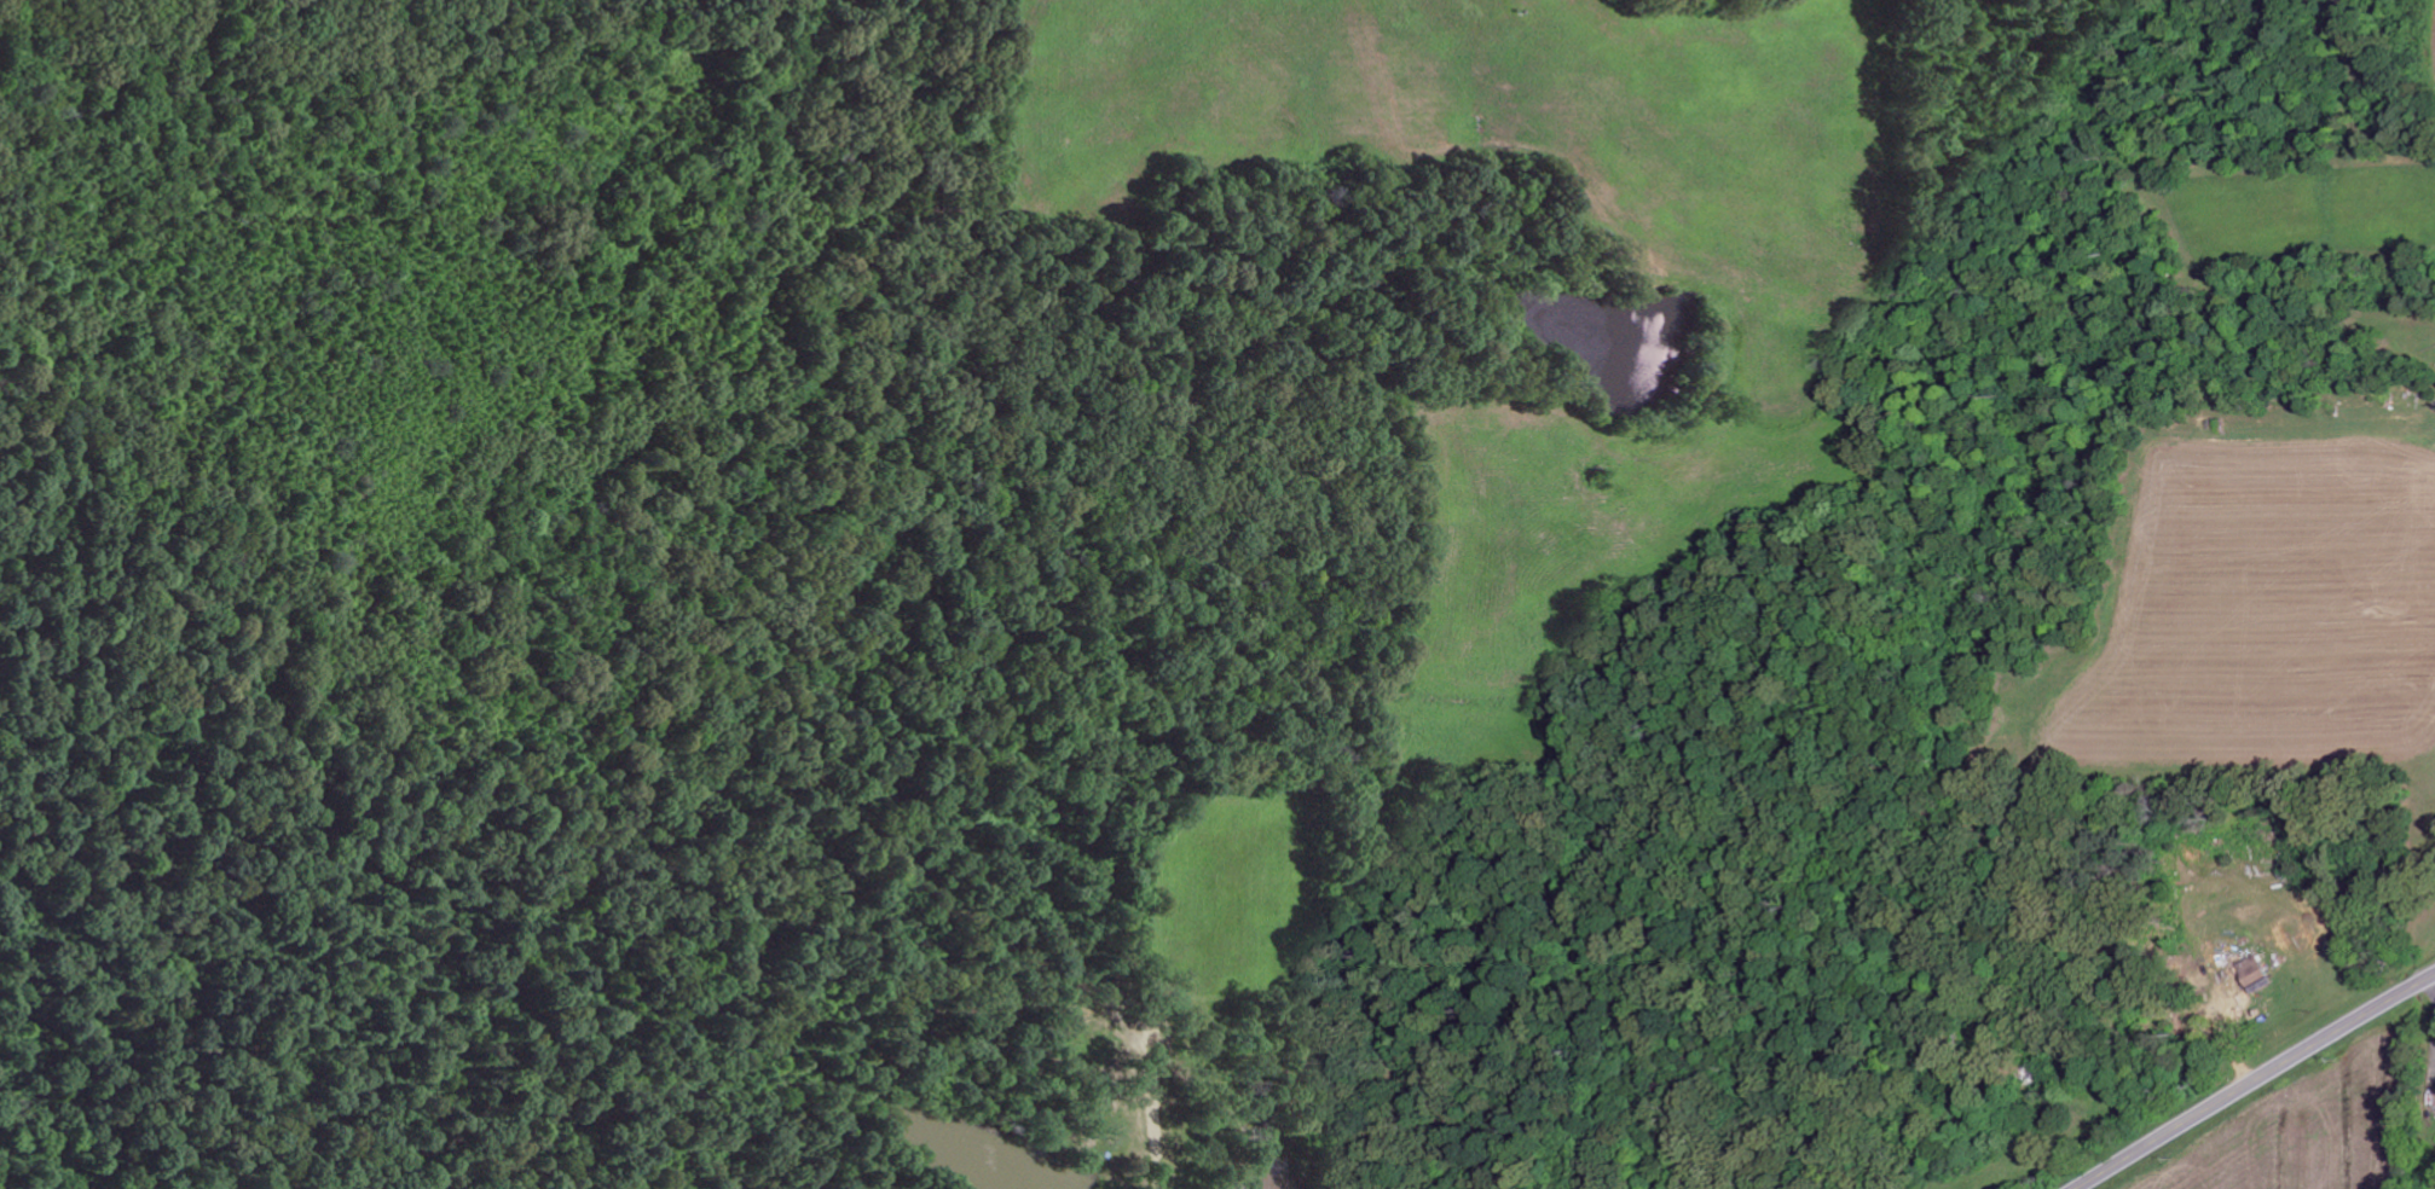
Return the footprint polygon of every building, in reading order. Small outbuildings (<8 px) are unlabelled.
[(2256,992),(2277,982),(2262,953),(2241,963),(2256,992)]
